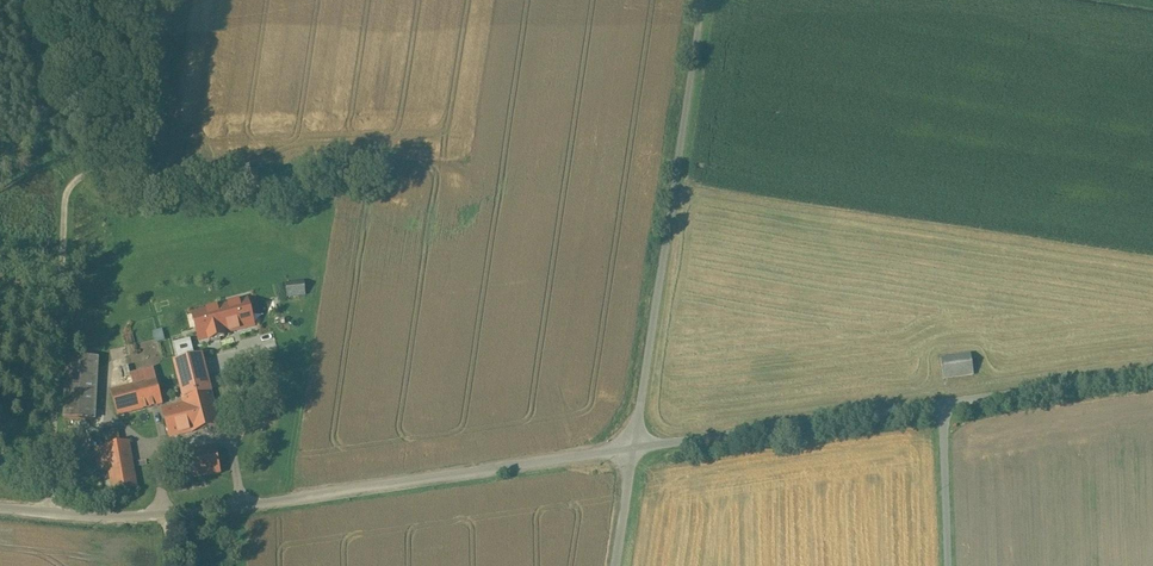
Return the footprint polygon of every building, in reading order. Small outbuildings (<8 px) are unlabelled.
[(287,279),(288,295),(307,293),(305,277),(287,279)] [(250,315),(248,304),(239,306),(238,302),(228,304),(229,309),(217,312),(223,333),(248,327),(245,317),(250,315)] [(218,315),(205,319),(211,340),(224,336),(223,333),(218,315)] [(940,356),(943,378),(974,374),(971,352),(940,356)] [(201,356),(175,364),(186,405),(193,431),(218,424),(201,356)] [(97,359),(68,357),(64,417),(94,418),(97,359)] [(156,380),(153,368),(130,374),(133,386),(156,380)] [(133,386),(111,391),(117,415),(163,404),(156,380),(133,386)] [(186,405),(163,410),(170,437),(193,431),(186,405)] [(129,441),(105,446),(113,492),(137,488),(129,441)] [(215,448),(179,454),(184,480),(220,474),(215,448)]
